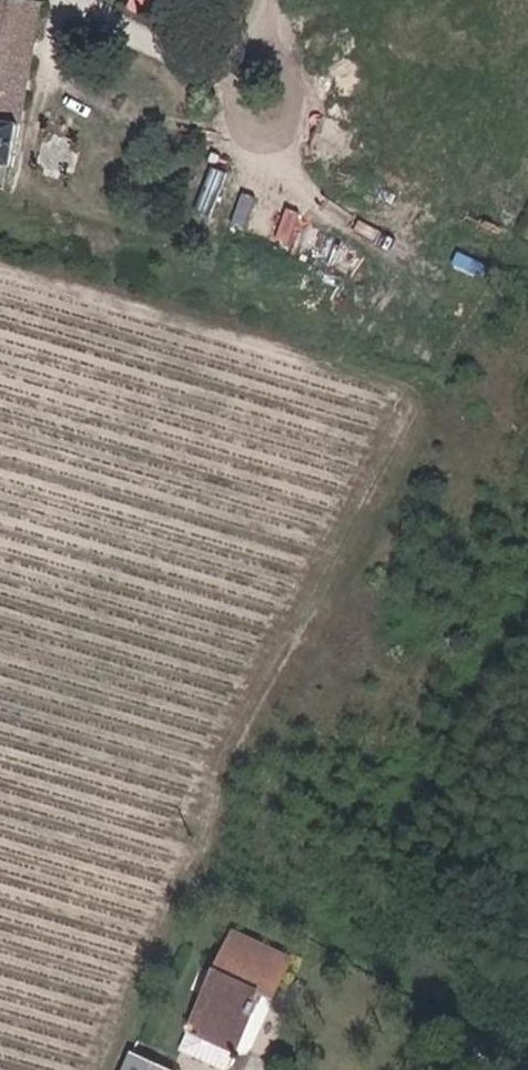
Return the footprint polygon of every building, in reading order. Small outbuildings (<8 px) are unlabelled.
[(30,22),(0,16),(0,192),(30,22)] [(262,988),(272,993),(292,955),(238,928),(178,1050),(178,1062),(193,1069),(220,1069),(262,988)]
